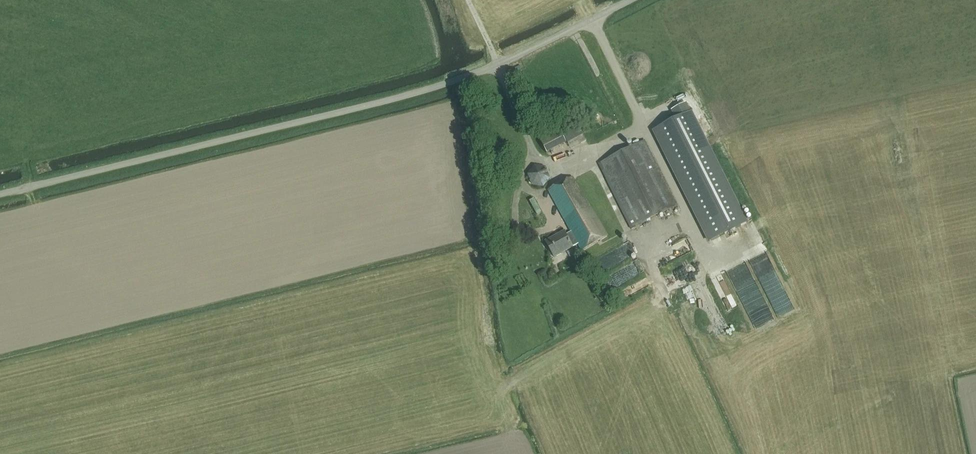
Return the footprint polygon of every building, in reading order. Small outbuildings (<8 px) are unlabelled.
[(686,103),(672,111),(676,120),(654,131),(710,241),(746,223),(686,103)] [(559,129),(539,139),(547,154),(566,144),(559,129)] [(632,229),(676,207),(643,141),(599,164),(632,229)] [(544,174),(533,168),(527,178),(543,187),(549,176),(544,173),(544,174)] [(564,232),(545,242),(554,257),(573,247),(572,245),(577,243),(581,251),(607,236),(573,178),(548,191),(571,232),(566,235),(564,232)] [(704,255),(665,271),(671,286),(711,270),(704,255)] [(636,259),(614,269),(619,279),(632,273),(629,264),(637,261),(636,259)]
